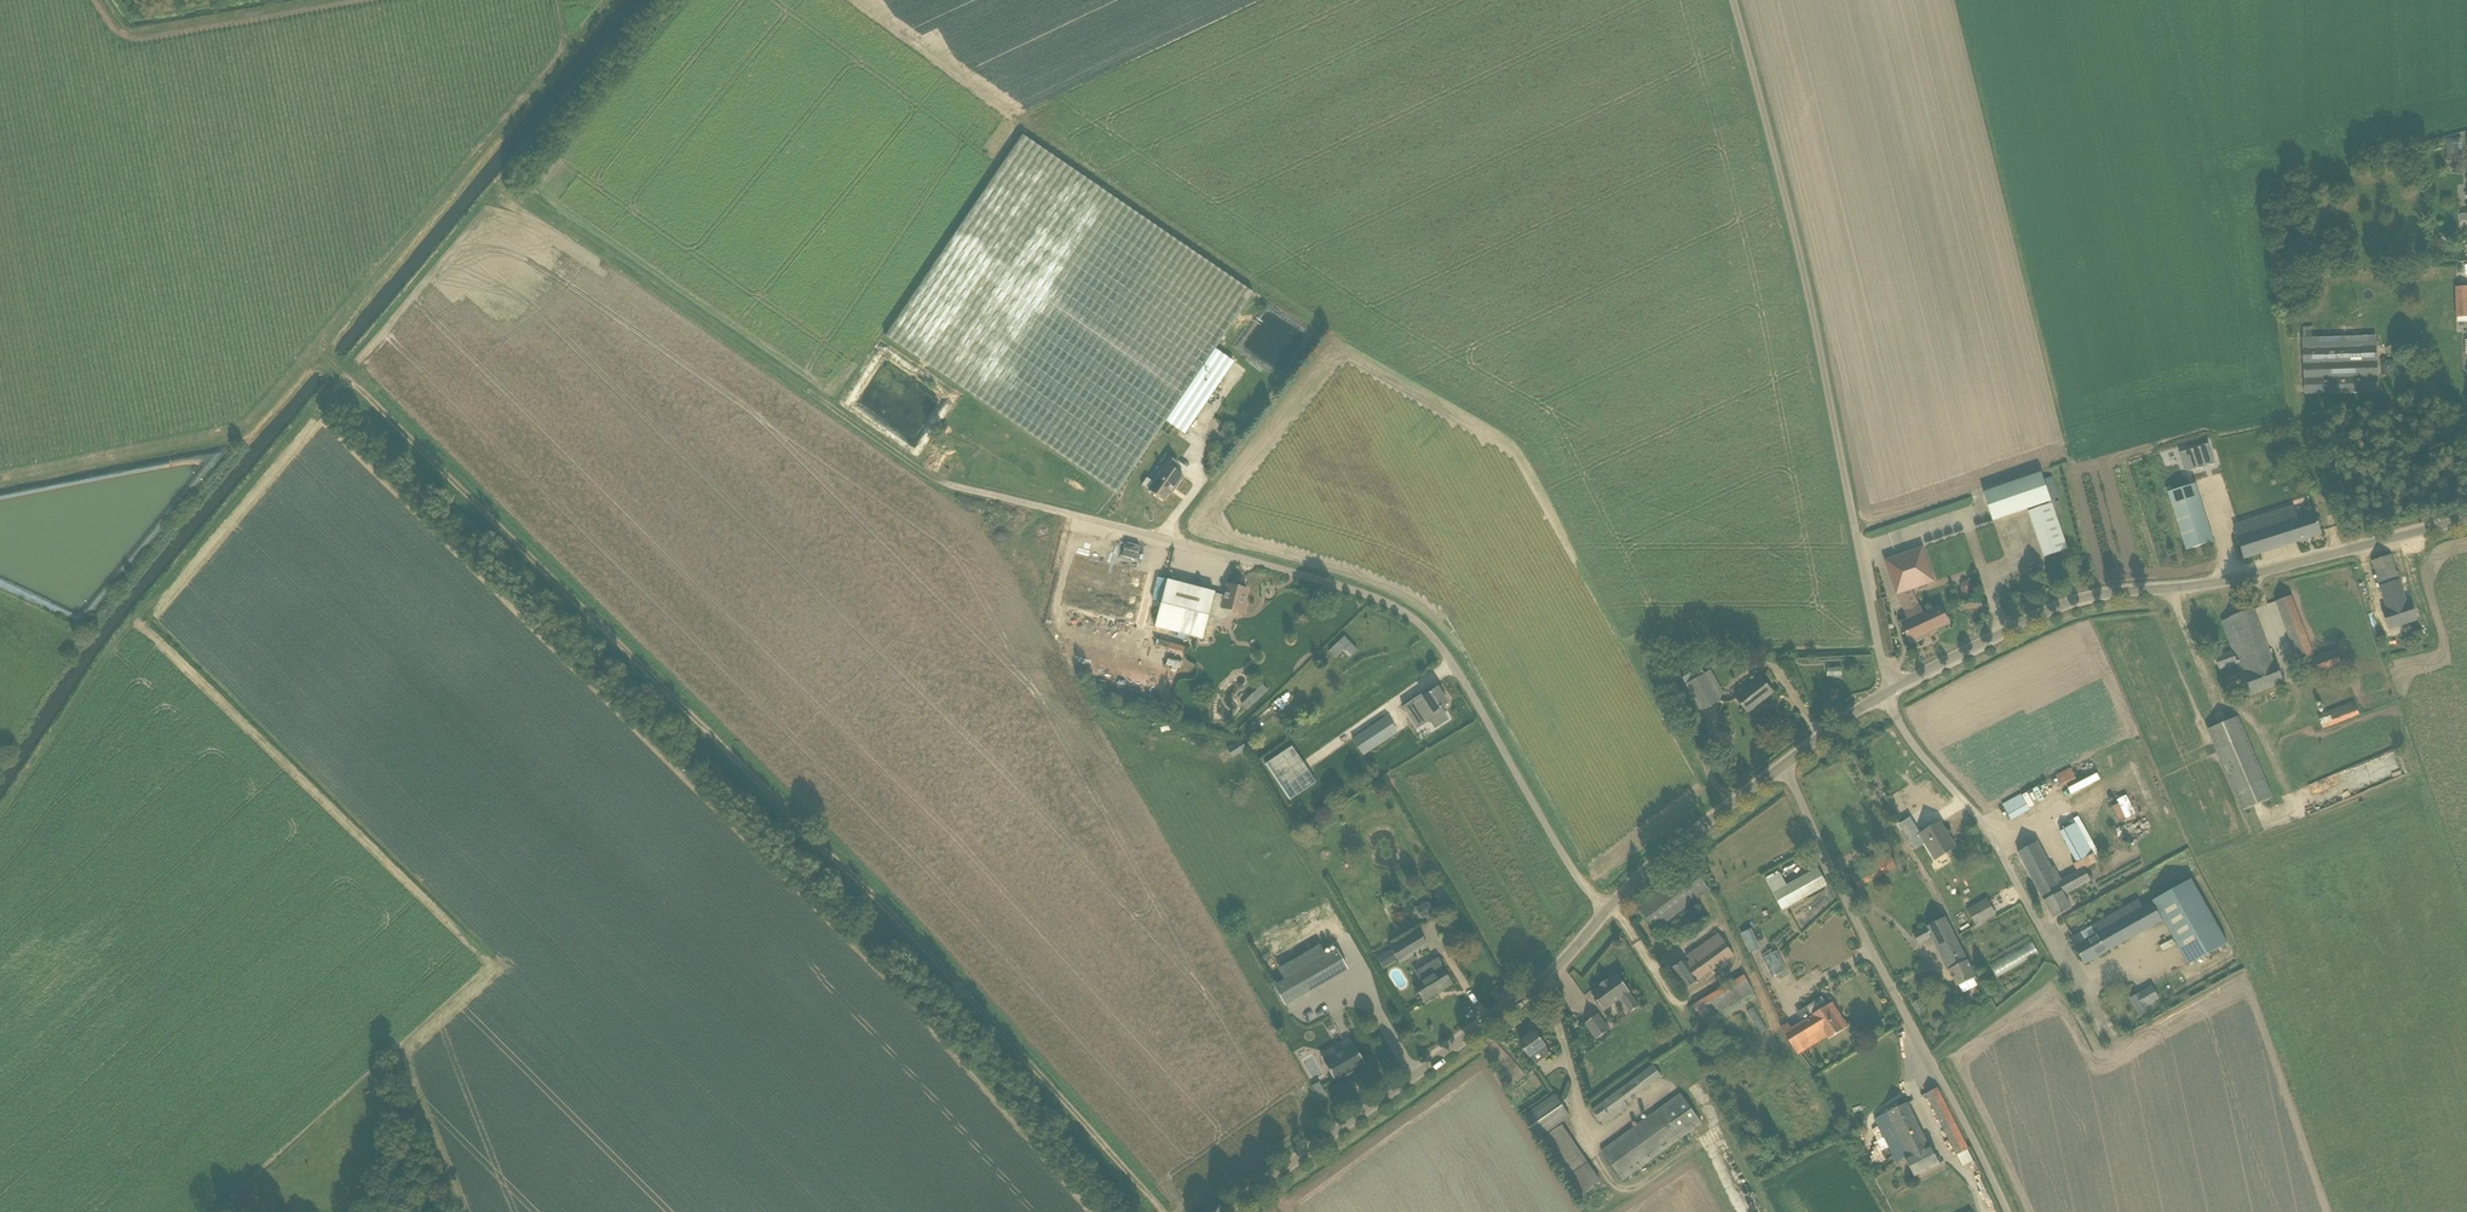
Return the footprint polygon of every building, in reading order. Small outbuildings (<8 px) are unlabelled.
[(1253,293),(1163,232),(1022,135),(885,336),(963,388),(1117,493),(1166,421),(1201,369),(1253,293)] [(2462,139),(2447,140),(2449,161),(2464,159),(2462,139)] [(2456,297),(2457,318),(2466,318),(2466,297),(2456,297)] [(2376,336),(2303,338),(2306,394),(2379,392),(2376,336)] [(1185,434),(1221,382),(1201,369),(1166,421),(1185,434)] [(1224,428),(1219,435),(1226,440),(1231,433),(1224,428)] [(1142,486),(1148,490),(1163,500),(1170,491),(1172,493),(1183,477),(1173,470),(1178,464),(1166,456),(1158,468),(1162,470),(1154,482),(1148,478),(1142,486)] [(2028,509),(2029,511),(2052,503),(2042,473),(1984,493),(1993,521),(2028,509)] [(2186,550),(2214,541),(2196,484),(2168,493),(2186,550)] [(2052,503),(2029,511),(2045,557),(2068,549),(2055,513),(2052,503)] [(2245,559),(2321,535),(2315,513),(2315,514),(2313,507),(2305,509),(2307,516),(2298,519),(2294,506),(2234,525),(2239,538),(2238,538),(2245,559)] [(1125,543),(1122,556),(1137,560),(1140,546),(1125,543)] [(1935,582),(1923,548),(1885,561),(1897,595),(1934,582),(1934,583),(1935,582)] [(2417,620),(2412,602),(2406,603),(2398,577),(2395,567),(2394,565),(2392,560),(2374,565),(2388,609),(2383,611),(2388,629),(2417,620)] [(1202,639),(1209,614),(1214,593),(1214,592),(1167,580),(1155,627),(1202,639)] [(1243,614),(1246,603),(1244,603),(1247,590),(1227,585),(1224,596),(1214,593),(1209,614),(1227,619),(1231,616),(1232,611),(1243,614)] [(2435,605),(2424,609),(2431,632),(2443,628),(2435,605)] [(1919,606),(1905,612),(1909,620),(1902,623),(1911,643),(1925,636),(1924,635),(1949,623),(1941,607),(1924,615),(1919,606)] [(2252,610),(2243,613),(2222,621),(2233,650),(2215,657),(2220,670),(2237,664),(2249,696),(2283,683),(2276,663),(2272,664),(2252,610)] [(2314,655),(2302,623),(2286,629),(2298,660),(2314,655)] [(2336,649),(2313,658),(2318,672),(2342,663),(2336,649)] [(1686,684),(1696,701),(1702,712),(1720,701),(1705,673),(1686,684)] [(1735,696),(1740,703),(1748,712),(1773,692),(1761,676),(1735,696)] [(1447,704),(1437,687),(1422,697),(1424,699),(1410,708),(1416,718),(1430,709),(1433,713),(1447,704)] [(2359,715),(2354,701),(2328,711),(2318,715),(2323,729),(2359,715)] [(1353,739),(1363,755),(1404,728),(1393,712),(1353,739)] [(2237,717),(2209,729),(2244,810),(2272,798),(2237,717)] [(1328,776),(1332,784),(1364,766),(1348,739),(1346,741),(1341,733),(1331,739),(1335,746),(1329,750),(1335,761),(1329,765),(1334,772),(1328,776)] [(1240,753),(1247,749),(1241,740),(1234,744),(1240,753)] [(2065,794),(2090,784),(2088,777),(2077,781),(2072,767),(2057,774),(2065,794)] [(2010,819),(2029,810),(2022,793),(2002,802),(2010,819)] [(2118,804),(2112,806),(2119,820),(2124,817),(2118,804)] [(2076,822),(2060,831),(2067,845),(2084,836),(2076,822)] [(1922,856),(1928,865),(1929,864),(1956,848),(1951,839),(1948,840),(1938,824),(1920,835),(1930,851),(1922,856)] [(2091,881),(2085,868),(2084,868),(2057,882),(2036,842),(2018,852),(2054,918),(2072,909),(2064,895),(2091,881)] [(1858,888),(1897,866),(1889,852),(1850,874),(1858,888)] [(1638,907),(1656,930),(1710,889),(1692,866),(1638,907)] [(1818,868),(1786,886),(1780,874),(1767,881),(1783,910),(1827,885),(1818,868)] [(2192,879),(2153,901),(2189,965),(2228,943),(2192,879)] [(1988,899),(1968,911),(1977,925),(1996,914),(1988,899)] [(2085,964),(2146,930),(2135,911),(2142,907),(2138,900),(2072,937),(2076,946),(2075,946),(2085,964)] [(1435,915),(1426,901),(1414,908),(1421,919),(1425,916),(1427,920),(1435,915)] [(1633,911),(1638,918),(1643,914),(1638,907),(1633,911)] [(1933,937),(1958,987),(1960,986),(1963,993),(1977,986),(1974,978),(1976,977),(1946,917),(1913,933),(1919,944),(1933,937)] [(1400,964),(1428,947),(1417,929),(1389,946),(1400,964)] [(1749,929),(1740,933),(1744,942),(1753,938),(1749,929)] [(1671,970),(1685,990),(1734,955),(1719,934),(1687,956),(1690,961),(1686,964),(1684,961),(1671,970)] [(1996,976),(2040,953),(2034,941),(1990,964),(1996,976)] [(1338,949),(1327,955),(1306,967),(1318,988),(1350,969),(1338,949)] [(1774,975),(1786,970),(1778,950),(1765,955),(1774,975)] [(1451,984),(1442,969),(1444,968),(1438,958),(1415,972),(1420,981),(1413,985),(1423,1001),(1451,984)] [(1621,999),(1626,1005),(1631,1012),(1639,1006),(1630,993),(1631,992),(1618,974),(1608,981),(1608,980),(1600,985),(1601,986),(1592,993),(1605,1011),(1621,999)] [(1704,1024),(1757,997),(1745,975),(1693,1002),(1704,1024)] [(2156,994),(2143,1000),(2146,1006),(2137,1011),(2140,1016),(2150,1011),(2147,1005),(2159,1000),(2156,994)] [(1828,1006),(1822,997),(1806,1007),(1813,1017),(1792,1030),(1788,1024),(1782,1028),(1785,1034),(1798,1055),(1828,1036),(1829,1038),(1843,1029),(1837,1018),(1841,1016),(1832,1003),(1828,1006)] [(1585,1024),(1597,1039),(1610,1030),(1598,1014),(1585,1024)] [(1536,1065),(1544,1059),(1551,1054),(1546,1046),(1546,1045),(1536,1032),(1520,1043),(1536,1065)] [(1345,1077),(1351,1074),(1352,1073),(1351,1071),(1364,1063),(1354,1046),(1353,1047),(1349,1039),(1334,1048),(1339,1055),(1324,1063),(1334,1080),(1344,1075),(1345,1077)] [(1747,1046),(1731,1057),(1739,1069),(1755,1058),(1747,1046)] [(1654,1065),(1593,1110),(1604,1124),(1628,1107),(1626,1104),(1662,1077),(1654,1065)] [(1327,1097),(1321,1086),(1314,1085),(1312,1086),(1320,1101),(1327,1097)] [(1938,1088),(1926,1094),(1957,1155),(1969,1149),(1938,1088)] [(1682,1094),(1602,1152),(1623,1180),(1702,1123),(1682,1094)] [(1523,1118),(1537,1139),(1570,1116),(1556,1095),(1523,1118)] [(1929,1145),(1908,1103),(1875,1119),(1897,1162),(1906,1157),(1915,1176),(1940,1164),(1939,1164),(1930,1145),(1929,1145)]
